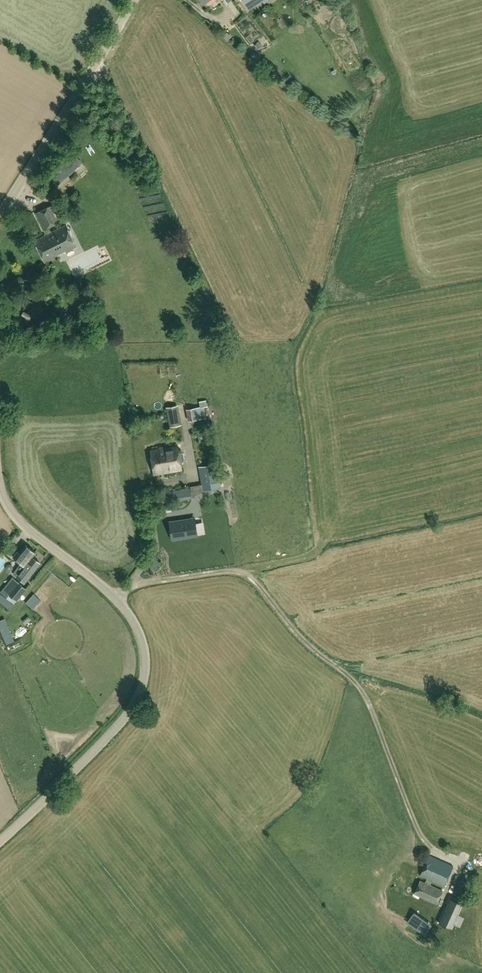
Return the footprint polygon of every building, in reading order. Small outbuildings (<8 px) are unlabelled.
[(60,221),(52,205),(36,213),(44,229),(60,221)] [(66,225),(34,240),(45,262),(59,255),(58,254),(64,251),(64,252),(77,246),(66,225)] [(170,427),(180,425),(177,404),(166,405),(170,427)] [(200,406),(186,409),(188,421),(203,418),(206,418),(204,406),(201,406),(200,406)] [(165,465),(160,465),(161,473),(182,470),(181,464),(184,463),(186,460),(185,455),(182,453),(179,453),(178,446),(167,448),(169,459),(164,460),(165,465)] [(160,449),(150,450),(154,474),(161,473),(160,465),(165,465),(164,460),(169,459),(167,448),(160,449)] [(201,466),(205,490),(221,487),(217,463),(201,466)] [(172,481),(183,479),(182,473),(171,474),(172,481)] [(190,488),(161,493),(162,503),(192,498),(190,488)] [(195,517),(170,521),(172,538),(197,534),(195,517)] [(14,551),(16,547),(10,543),(7,546),(14,551)] [(18,551),(13,557),(21,563),(13,573),(25,582),(41,562),(33,557),(36,553),(26,545),(20,553),(18,551)] [(45,562),(49,552),(44,549),(39,559),(45,562)] [(12,577),(3,589),(8,593),(11,595),(17,600),(26,589),(18,582),(12,577)] [(453,866),(429,855),(420,875),(427,878),(425,882),(420,880),(414,894),(437,904),(443,890),(430,885),(432,881),(444,886),(453,866)] [(459,872),(468,875),(474,858),(465,855),(459,872)] [(464,879),(456,877),(454,887),(461,889),(464,879)] [(410,885),(407,886),(406,889),(407,892),(410,893),(413,892),(414,889),(413,887),(410,885)] [(462,904),(450,898),(439,922),(451,928),(462,904)] [(427,921),(421,931),(424,933),(431,923),(427,921)]
